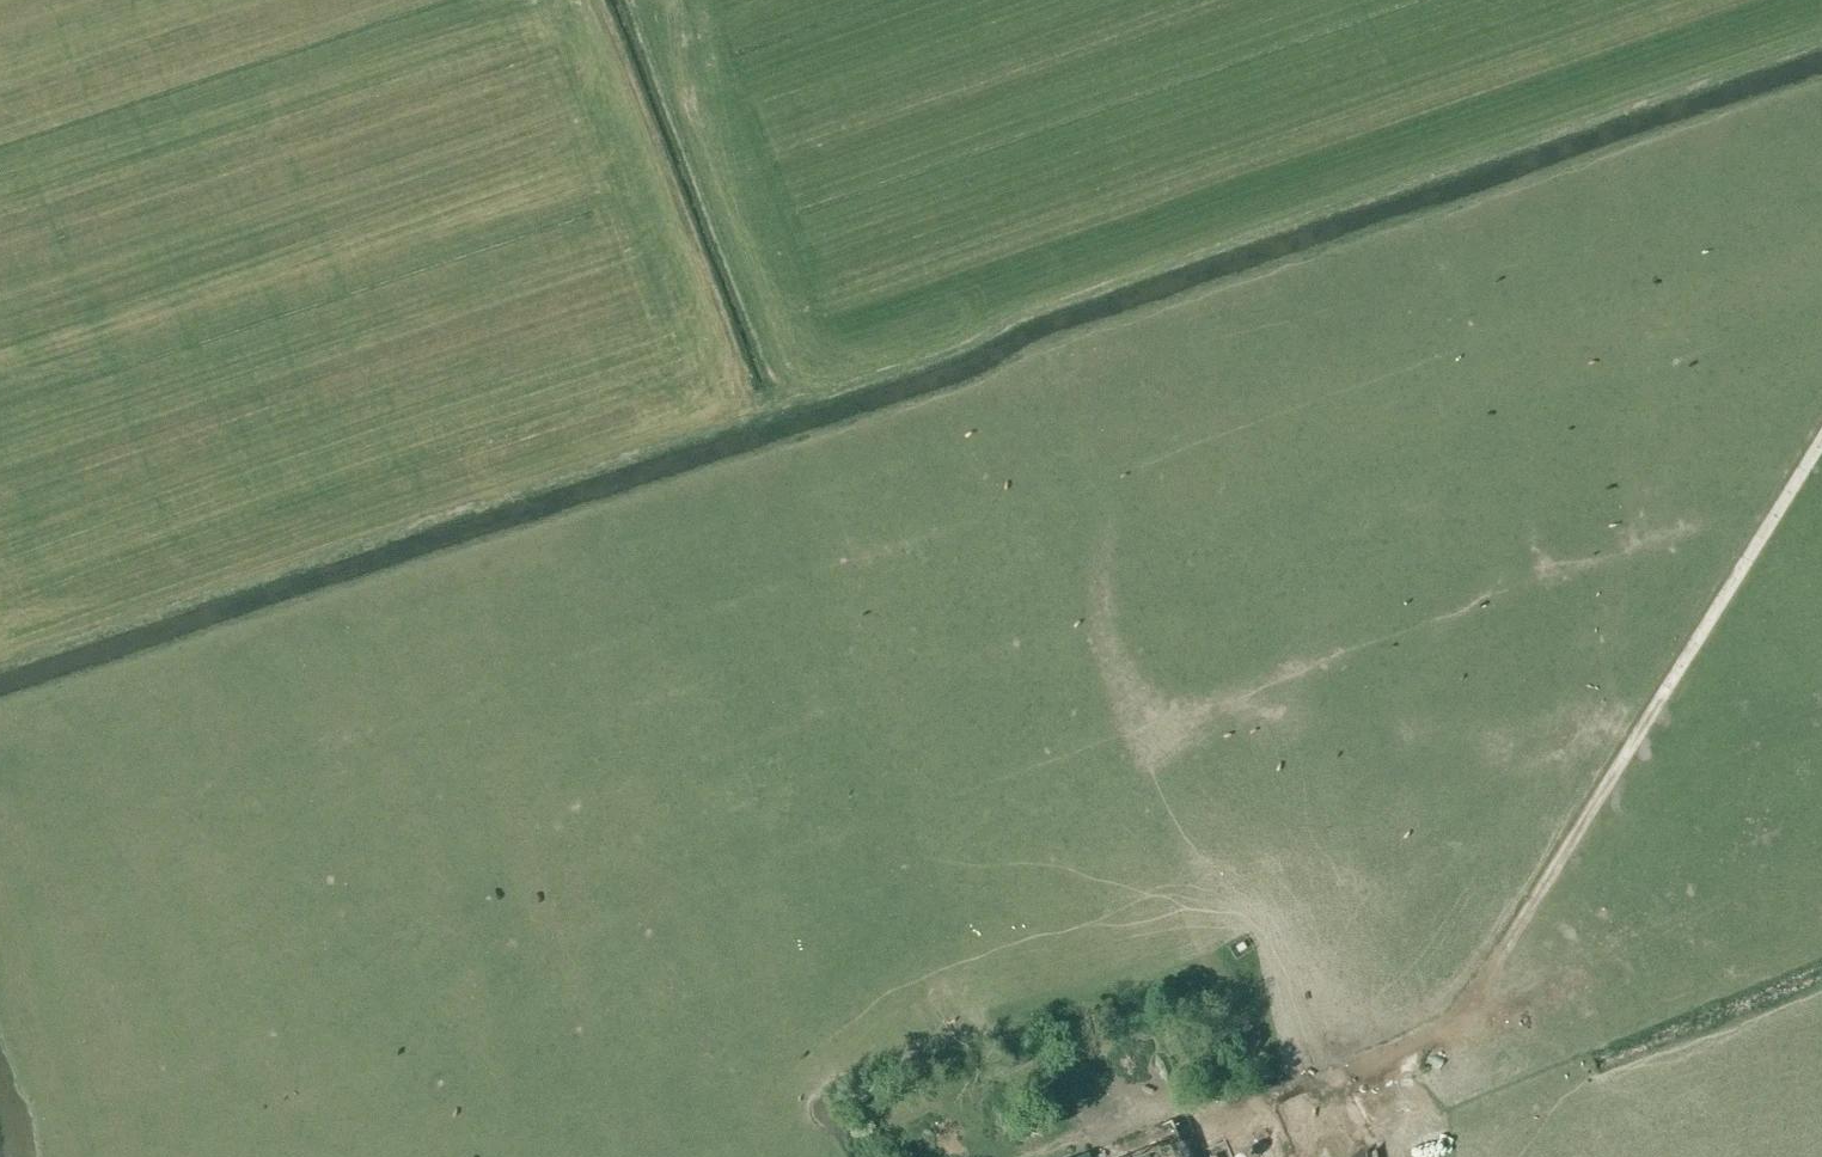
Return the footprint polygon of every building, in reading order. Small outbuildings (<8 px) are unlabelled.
[(1174,1123),(1083,1156),(1196,1156),(1190,1142),(1183,1145),(1174,1123)]
